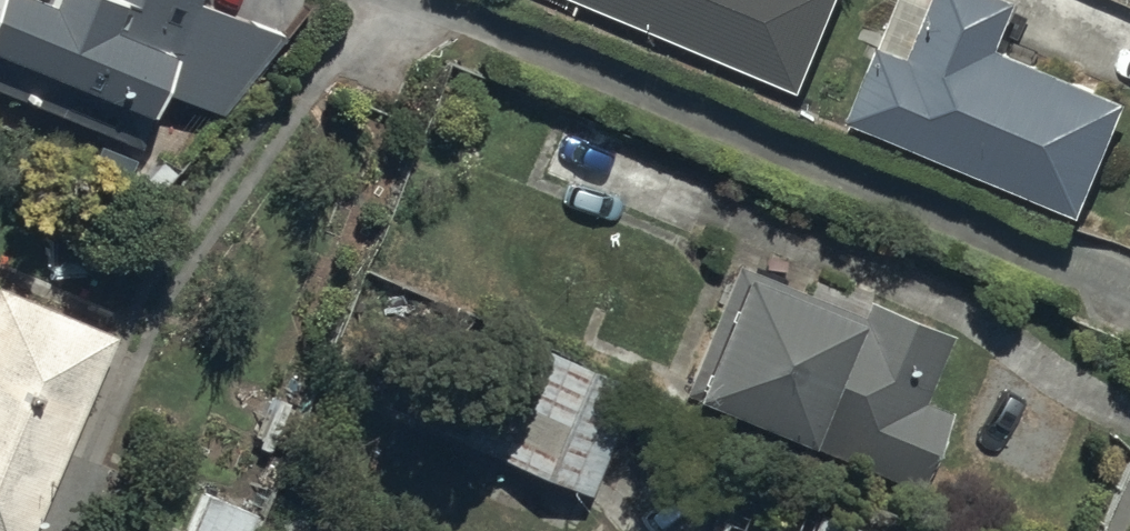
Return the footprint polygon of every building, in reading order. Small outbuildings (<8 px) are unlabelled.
[(122,155),(148,93),(244,133),(282,42),(192,5),(194,0),(0,0),(0,104),(122,155)] [(575,11),(579,2),(796,92),(835,0),(548,0),(575,11)] [(845,121),(1074,216),(1120,104),(1005,56),(1011,43),(998,37),(1012,3),(1005,0),(895,0),(845,121)] [(856,320),(729,269),(677,399),(685,401),(683,406),(800,453),(802,449),(914,493),(944,417),(921,408),(949,339),(862,304),(856,320)] [(0,290),(0,530),(31,530),(112,336),(0,290)] [(627,389),(453,314),(406,422),(581,497),(627,389)] [(200,496),(186,530),(247,530),(253,519),(200,496)] [(783,503),(776,520),(727,500),(714,530),(850,530),(783,503)]
